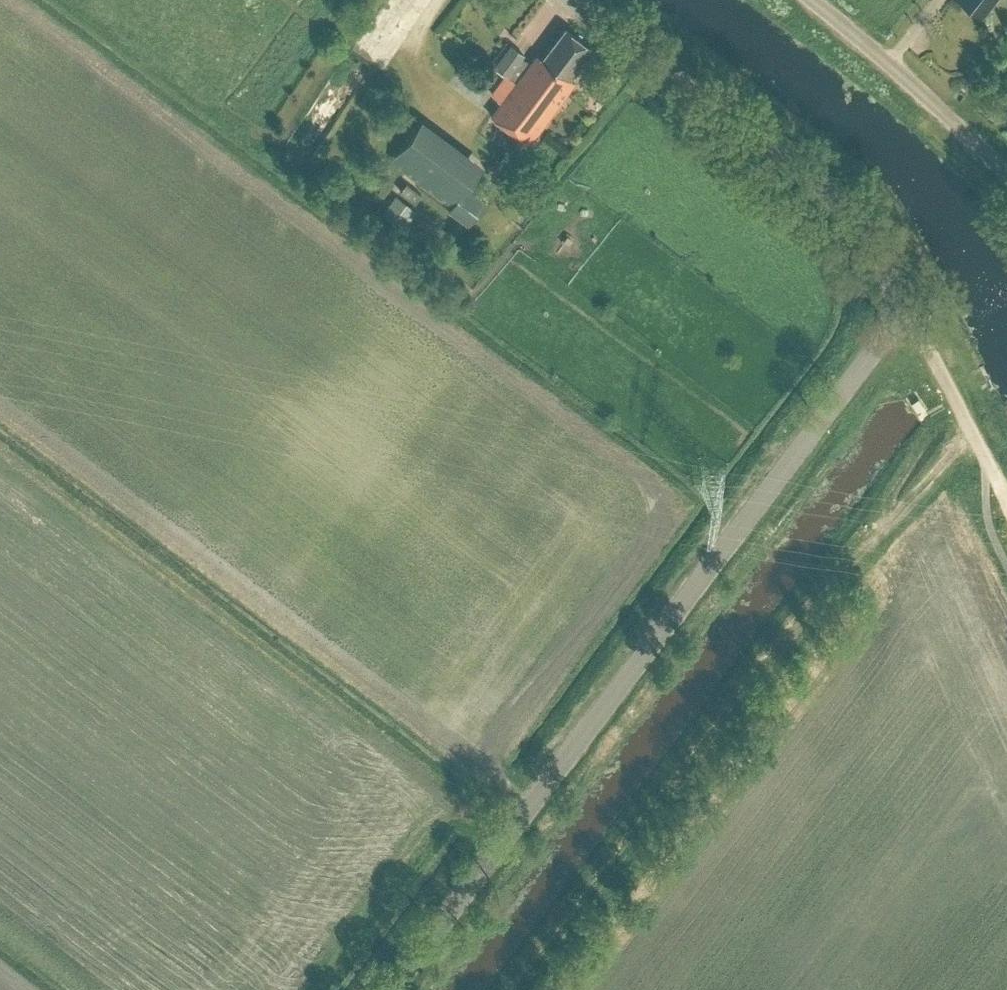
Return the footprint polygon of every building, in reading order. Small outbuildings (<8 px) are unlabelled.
[(983,13),(993,0),(966,0),(983,13)] [(490,92),(500,99),(491,111),(530,141),(575,82),(569,77),(592,46),(565,26),(542,57),(537,52),(530,61),(523,55),(525,52),(511,42),(485,76),(496,84),(490,92)] [(406,181),(400,189),(415,200),(421,192),(406,181)] [(399,230),(416,209),(397,193),(380,213),(399,230)]
